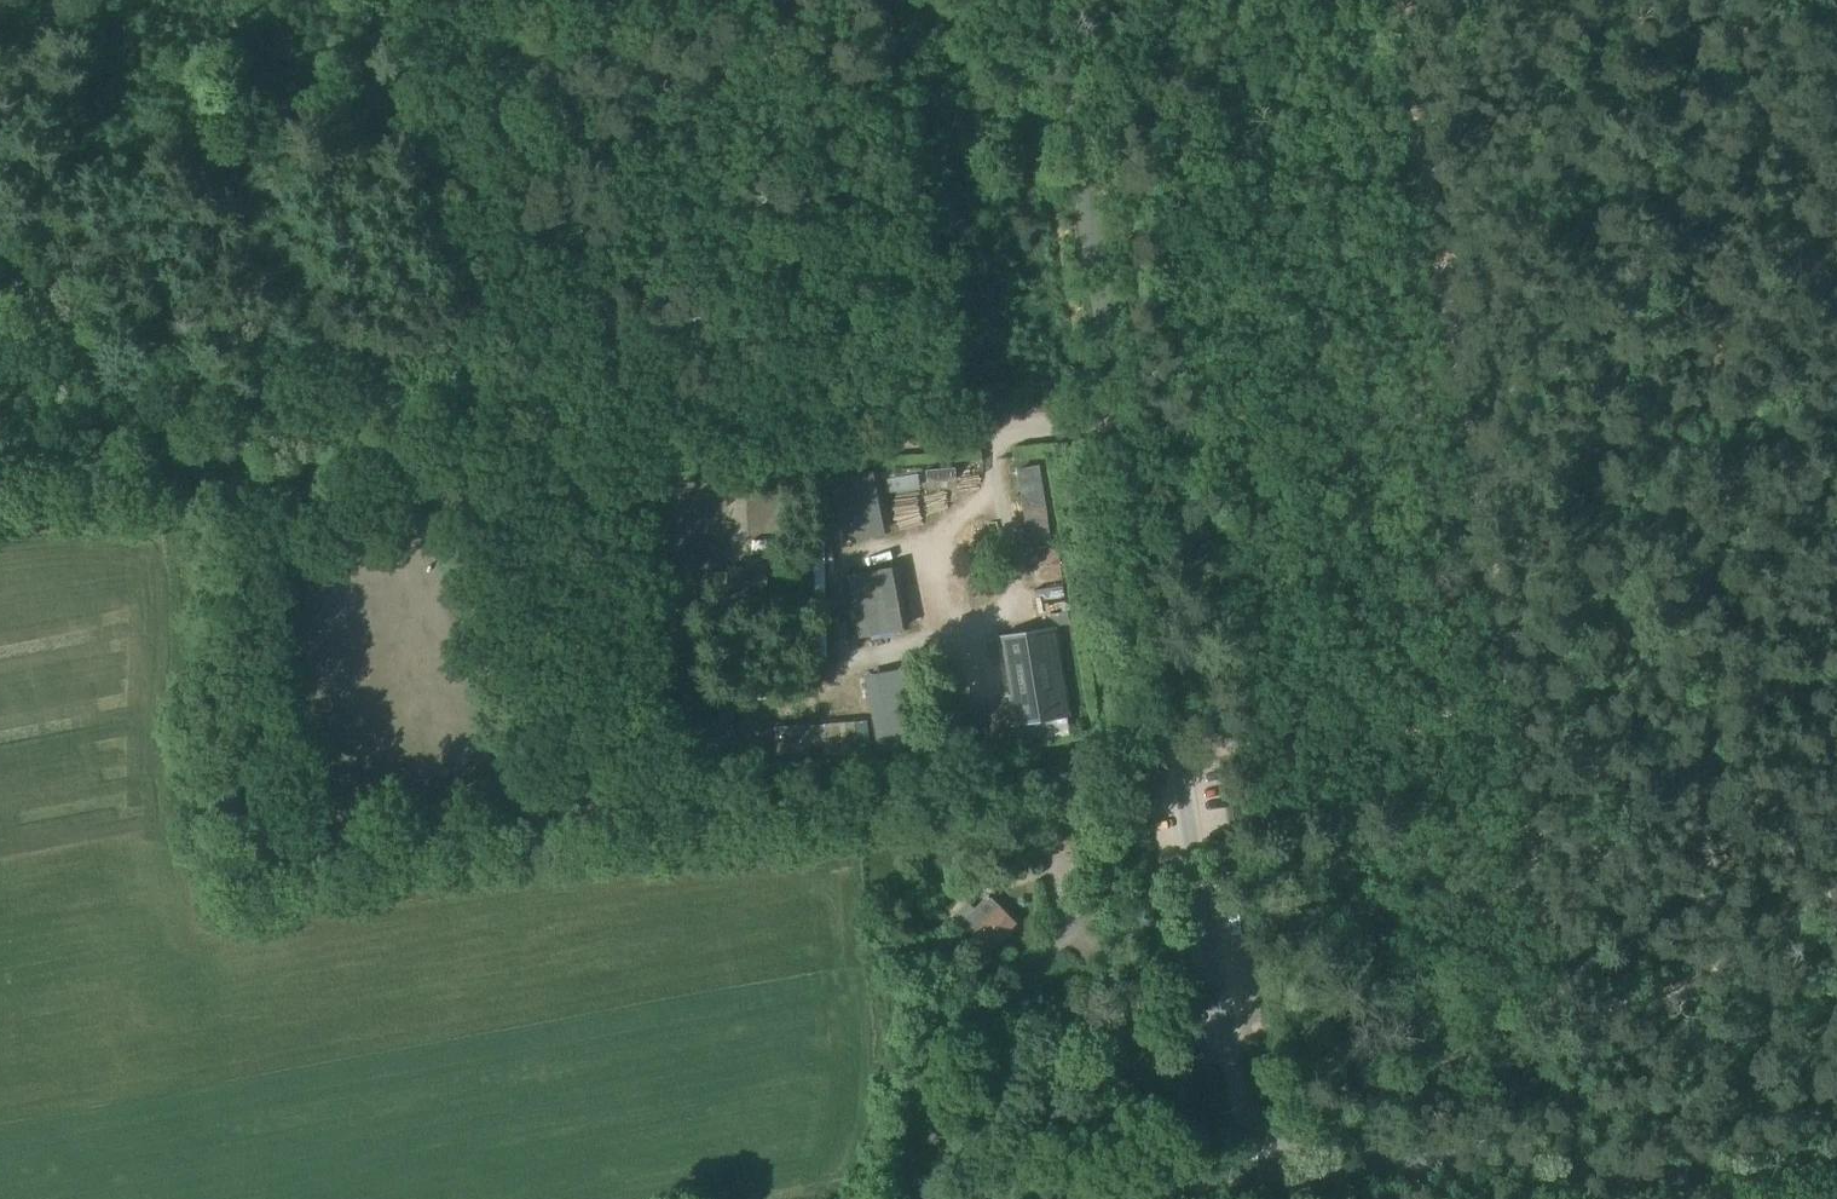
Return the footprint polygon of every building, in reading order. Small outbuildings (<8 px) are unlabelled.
[(956,481),(955,469),(927,471),(928,483),(956,481)] [(1035,589),(1065,584),(1058,542),(1051,543),(1028,546),(1035,589)] [(767,598),(768,558),(747,557),(747,567),(728,566),(727,600),(749,601),(749,597),(767,598)] [(1003,640),(1018,725),(1063,717),(1048,632),(1003,640)] [(999,908),(987,896),(960,924),(988,950),(1014,922),(999,908)]
